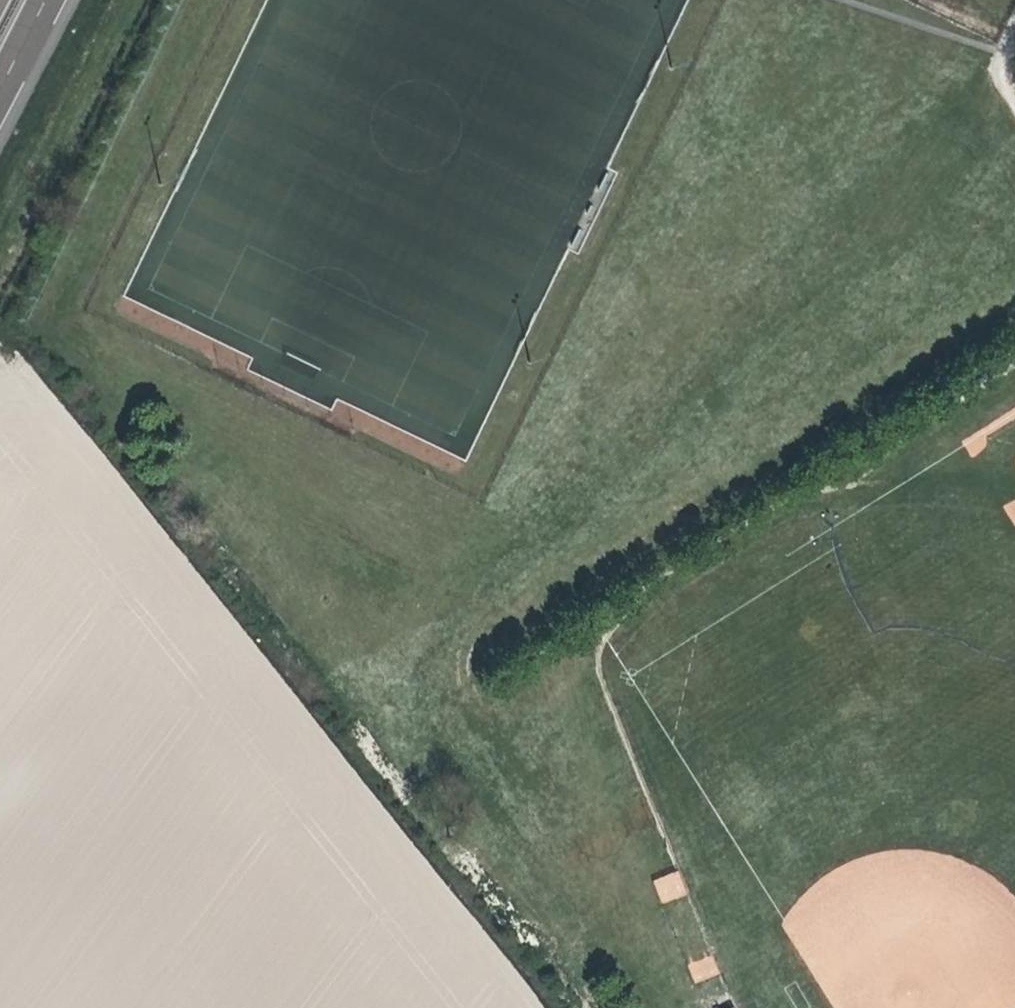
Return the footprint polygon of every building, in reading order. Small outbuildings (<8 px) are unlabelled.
[(678,869),(652,879),(661,903),(687,893),(678,869)] [(713,954),(687,962),(693,982),(719,974),(713,954)]
